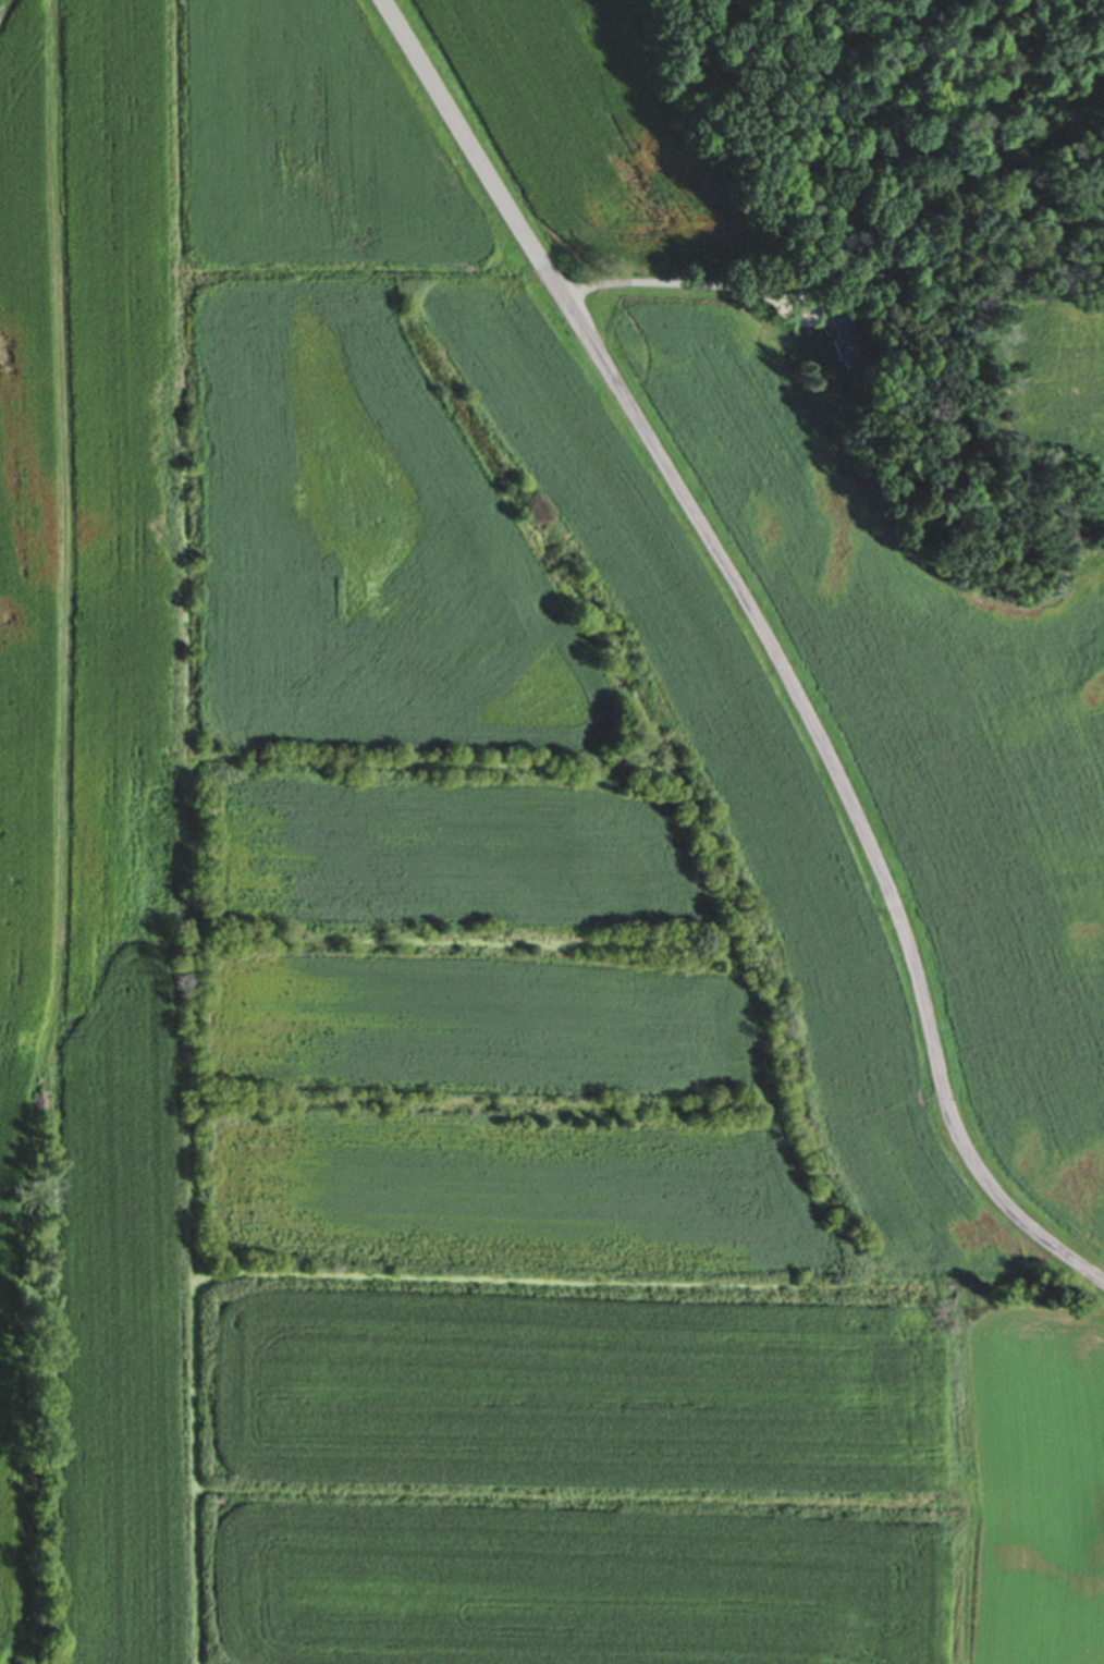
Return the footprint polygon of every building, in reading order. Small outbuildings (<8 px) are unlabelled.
[(829,342),(838,357),(848,351),(840,336),(829,342)]
